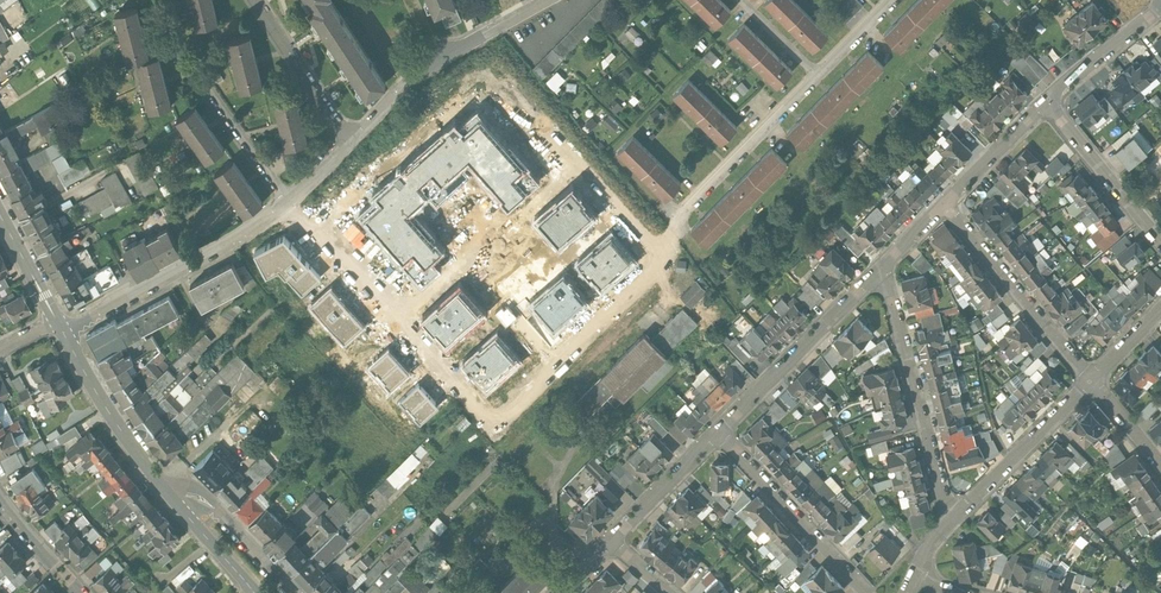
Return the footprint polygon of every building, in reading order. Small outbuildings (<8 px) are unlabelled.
[(18,0),(0,0),(0,13),(18,0)] [(197,26),(196,26),(196,27),(218,21),(217,21),(211,0),(191,0),(197,26)] [(310,5),(338,50),(355,38),(331,0),(318,0),(313,3),(310,5)] [(435,10),(438,9),(453,2),(455,2),(454,0),(431,0),(435,10)] [(542,79),(620,0),(600,0),(532,69),(542,79)] [(729,9),(720,0),(692,0),(691,1),(715,25),(729,9)] [(804,11),(793,0),(767,0),(765,2),(789,25),(804,11)] [(849,20),(865,3),(862,0),(848,0),(838,10),(849,20)] [(912,7),(927,21),(948,0),(919,0),(912,7)] [(1098,8),(1093,1),(1078,13),(1092,31),(1099,26),(1107,19),(1102,13),(1105,11),(1101,6),(1098,8)] [(453,2),(438,9),(445,26),(460,19),(453,2)] [(1037,5),(1028,13),(1034,19),(1043,11),(1037,5)] [(137,7),(116,13),(116,14),(117,14),(129,62),(128,62),(128,63),(138,60),(149,57),(136,8),(137,8),(137,7)] [(927,21),(912,7),(884,35),(899,50),(927,21)] [(813,49),(828,34),(804,11),(789,25),(813,49)] [(1092,31),(1078,13),(1064,25),(1069,32),(1067,34),(1070,39),(1073,36),(1078,43),(1086,37),(1086,36),(1092,31)] [(753,62),(768,47),(744,23),(729,39),(753,62)] [(87,54),(76,32),(58,41),(69,63),(87,54)] [(250,34),(228,40),(229,40),(241,89),(240,89),(241,90),(263,85),(262,84),(261,84),(249,35),(250,35),(250,34)] [(355,38),(338,50),(367,94),(384,83),(355,38)] [(0,42),(0,53),(10,48),(5,39),(0,42)] [(777,86),(792,70),(768,47),(753,62),(777,86)] [(882,67),(867,52),(841,79),(856,93),(882,67)] [(1054,62),(1045,53),(1039,59),(1048,68),(1054,62)] [(1048,72),(1031,54),(1025,59),(1028,62),(1041,78),(1048,72)] [(149,57),(138,60),(150,109),(149,110),(171,105),(171,104),(170,104),(158,56),(159,56),(159,55),(149,57)] [(1145,60),(1136,68),(1132,64),(1124,70),(1139,88),(1158,72),(1151,63),(1149,65),(1145,60)] [(1041,78),(1028,62),(1020,70),(1035,85),(1041,78)] [(628,67),(620,72),(625,80),(632,75),(628,67)] [(558,70),(548,81),(558,89),(568,78),(558,70)] [(1124,70),(1117,76),(1120,81),(1111,88),(1114,93),(1112,95),(1120,104),(1139,88),(1124,70)] [(1025,84),(1013,72),(1004,81),(1008,85),(1000,93),(1002,95),(1002,94),(1014,106),(1013,106),(1015,108),(1022,101),(1020,99),(1027,93),(1021,87),(1025,84)] [(856,93),(841,79),(814,105),(829,120),(856,93)] [(681,87),(728,135),(736,127),(688,80),(681,87)] [(728,135),(681,87),(673,95),(721,142),(728,135)] [(1014,106),(1002,94),(1002,95),(992,104),(991,103),(991,101),(987,98),(984,101),(987,105),(1001,118),(1002,118),(1013,106),(1014,106)] [(1099,102),(1093,94),(1075,108),(1089,125),(1106,110),(1099,102)] [(297,96),(274,102),(274,103),(275,102),(287,146),(286,146),(286,147),(294,144),(308,141),(308,140),(307,140),(296,97),(297,97),(297,96)] [(987,105),(978,96),(964,110),(970,116),(971,115),(988,132),(994,125),(996,126),(1003,119),(1002,118),(1001,118),(987,105)] [(1099,102),(1106,110),(1113,118),(1118,113),(1105,97),(1099,102)] [(964,114),(954,104),(949,110),(958,120),(968,129),(973,124),(964,115),(964,114)] [(223,147),(194,106),(195,106),(194,105),(176,118),(176,119),(177,118),(207,159),(206,160),(224,147),(223,147)] [(829,120),(814,105),(788,132),(803,147),(829,120)] [(44,110),(34,116),(42,131),(53,125),(44,110)] [(958,120),(949,110),(943,116),(953,125),(958,120)] [(404,166),(438,205),(468,178),(460,169),(470,161),(484,177),(512,153),(476,111),(459,126),(456,122),(404,166)] [(607,116),(603,123),(615,130),(619,124),(607,116)] [(945,133),(940,128),(932,136),(940,144),(940,143),(945,148),(951,142),(947,138),(944,134),(945,133)] [(0,134),(0,173),(18,163),(14,155),(17,154),(5,131),(2,133),(0,134)] [(971,152),(952,133),(947,138),(951,142),(945,148),(944,150),(959,164),(971,152)] [(1134,135),(1117,149),(1130,165),(1147,152),(1134,135)] [(625,143),(673,191),(680,183),(633,136),(625,143)] [(673,191),(625,143),(618,151),(665,198),(673,191)] [(940,144),(936,148),(940,153),(944,149),(944,150),(945,148),(940,143),(940,144)] [(286,147),(282,148),(287,168),(300,165),(294,144),(286,147)] [(1027,148),(1014,161),(1025,172),(1031,178),(1036,172),(1030,166),(1034,163),(1042,171),(1045,167),(1027,148)] [(786,164),(771,149),(745,176),(759,190),(786,164)] [(944,150),(944,149),(940,153),(944,157),(936,166),(946,176),(951,171),(951,172),(959,164),(944,150)] [(160,188),(139,151),(127,157),(147,195),(160,188)] [(37,167),(31,156),(24,160),(29,171),(37,167)] [(261,201),(232,160),(233,159),(214,172),(215,172),(216,172),(245,213),(244,213),(245,214),(263,201),(262,200),(261,201)] [(1014,161),(1001,174),(1003,176),(1001,178),(1012,189),(1014,187),(1020,192),(1024,189),(1016,181),(1025,172),(1014,161)] [(0,173),(0,176),(12,199),(32,188),(18,163),(0,173)] [(1068,163),(1058,171),(1062,176),(1072,168),(1068,163)] [(76,164),(59,173),(66,186),(83,176),(76,164)] [(927,174),(919,166),(915,170),(923,178),(927,174)] [(927,174),(923,178),(933,188),(946,176),(936,166),(927,174)] [(915,170),(912,167),(908,171),(919,182),(923,178),(915,170)] [(1041,177),(1036,172),(1031,178),(1035,182),(1036,181),(1041,186),(1047,180),(1042,175),(1041,177)] [(107,190),(75,207),(82,220),(114,203),(118,210),(130,204),(114,173),(101,180),(107,190)] [(1079,175),(1072,180),(1069,177),(1061,184),(1067,192),(1070,189),(1077,198),(1089,188),(1089,187),(1079,175)] [(759,190),(745,176),(718,202),(733,217),(759,190)] [(919,182),(911,190),(921,200),(933,188),(923,178),(919,182)] [(1012,189),(1001,178),(995,185),(1006,196),(1018,208),(1027,199),(1020,192),(1014,187),(1012,189)] [(911,190),(903,182),(895,190),(891,194),(899,202),(909,212),(921,200),(911,190)] [(995,185),(986,193),(991,198),(994,196),(999,202),(1006,196),(995,185)] [(1089,188),(1077,198),(1083,204),(1074,212),(1077,216),(1098,199),(1095,195),(1097,193),(1091,186),(1089,187),(1089,188)] [(32,188),(12,199),(21,215),(42,204),(47,201),(41,191),(35,194),(32,188)] [(497,288),(544,343),(565,325),(570,331),(576,325),(571,319),(636,264),(633,260),(640,254),(633,247),(626,253),(593,214),(599,209),(593,201),(586,207),(571,189),(534,220),(552,241),(534,256),(529,251),(522,257),(527,263),(497,288)] [(899,202),(891,194),(887,198),(895,206),(899,202)] [(991,198),(973,214),(985,228),(1001,215),(1000,213),(995,206),(999,202),(994,196),(991,198)] [(1101,203),(1098,199),(1077,216),(1081,221),(1090,213),(1095,220),(1107,210),(1108,211),(1110,209),(1104,201),(1101,203)] [(733,217),(718,202),(692,229),(707,243),(733,217)] [(895,206),(886,214),(897,225),(909,212),(899,202),(895,206)] [(42,204),(21,215),(41,251),(61,241),(62,240),(42,204)] [(1006,208),(1000,213),(1001,215),(1002,214),(1004,217),(1009,213),(1006,208)] [(1107,210),(1095,220),(1101,227),(1094,233),(1100,241),(1113,231),(1111,228),(1118,223),(1108,211),(1107,210)] [(172,212),(166,216),(173,228),(179,225),(172,212)] [(1004,217),(1002,214),(1001,215),(985,228),(991,235),(991,234),(996,240),(1008,231),(1018,224),(1009,213),(1004,217)] [(886,214),(877,224),(873,220),(870,223),(885,238),(892,231),(891,230),(897,225),(886,214)] [(873,220),(869,215),(865,220),(869,224),(870,223),(873,220)] [(1030,233),(1046,224),(1041,215),(1034,219),(1032,215),(1022,220),(1030,233)] [(869,224),(863,231),(858,226),(853,231),(861,239),(857,242),(862,248),(866,244),(873,251),(885,238),(870,223),(869,224)] [(855,238),(841,224),(834,231),(848,245),(855,238)] [(944,226),(934,234),(938,239),(948,231),(944,226)] [(159,231),(160,232),(147,240),(160,264),(181,252),(167,227),(159,231)] [(1100,241),(1098,243),(1104,250),(1121,236),(1115,229),(1113,231),(1100,241)] [(938,239),(933,243),(941,254),(945,251),(954,262),(966,252),(954,237),(948,231),(938,239)] [(1008,231),(996,240),(1007,254),(1018,245),(1016,241),(1008,231)] [(62,240),(61,241),(65,248),(80,240),(76,232),(62,240)] [(1024,233),(1018,238),(1017,239),(1018,240),(1016,241),(1018,245),(1027,238),(1024,233)] [(284,235),(279,239),(255,251),(266,274),(280,267),(302,293),(320,277),(284,235)] [(1027,238),(1018,245),(1021,248),(1023,246),(1023,247),(1025,247),(1031,242),(1027,238)] [(139,241),(123,250),(130,263),(131,263),(138,275),(145,272),(147,272),(155,268),(156,266),(160,264),(147,240),(147,239),(141,243),(139,241)] [(1136,239),(1118,253),(1128,265),(1145,251),(1136,239)] [(61,241),(41,251),(50,268),(72,256),(72,255),(70,253),(68,254),(65,248),(61,241)] [(1116,243),(1108,250),(1113,255),(1120,248),(1116,243)] [(1018,245),(1007,254),(1018,267),(1029,258),(1021,248),(1018,245)] [(87,247),(72,255),(72,256),(76,263),(91,255),(87,247)] [(835,249),(831,253),(829,251),(819,260),(822,263),(841,281),(854,269),(835,249)] [(922,252),(911,263),(922,273),(932,264),(922,252)] [(966,252),(954,262),(966,276),(978,267),(966,252)] [(76,263),(72,256),(50,268),(62,290),(84,279),(76,263)] [(1029,258),(1018,267),(1028,281),(1040,272),(1037,269),(1029,258)] [(1045,260),(1039,265),(1039,267),(1037,269),(1040,272),(1049,265),(1045,260)] [(232,261),(191,284),(203,306),(244,283),(236,268),(232,261)] [(841,281),(822,263),(810,276),(829,294),(841,281)] [(257,283),(244,264),(236,268),(244,283),(248,291),(257,283)] [(1049,265),(1040,272),(1042,274),(1044,273),(1046,274),(1052,269),(1049,265)] [(966,276),(960,281),(972,296),(978,291),(990,281),(978,267),(966,276)] [(1150,269),(1143,276),(1142,274),(1138,278),(1141,281),(1132,291),(1143,302),(1160,283),(1160,280),(1150,269)] [(1040,272),(1028,281),(1039,294),(1050,285),(1042,274),(1040,272)] [(84,279),(62,290),(70,306),(103,288),(95,273),(84,279)] [(924,275),(903,281),(906,295),(928,289),(924,275)] [(710,287),(702,277),(697,281),(705,291),(710,287)] [(824,299),(807,281),(801,287),(818,304),(824,299)] [(990,281),(978,291),(986,301),(982,304),(986,309),(1002,296),(990,281)] [(1050,285),(1039,294),(1044,300),(1043,301),(1049,308),(1065,296),(1065,295),(1063,292),(1059,296),(1050,285)] [(1115,285),(1108,292),(1113,298),(1119,304),(1128,295),(1123,291),(1122,292),(1115,285)] [(345,340),(363,323),(330,288),(312,305),(345,340)] [(1068,288),(1063,292),(1065,295),(1065,296),(1066,297),(1072,293),(1068,288)] [(928,289),(906,295),(910,308),(915,307),(931,303),(928,289)] [(1113,298),(1107,291),(1103,296),(1109,302),(1113,298)] [(1119,304),(1130,315),(1143,302),(1132,291),(1128,295),(1119,304)] [(0,306),(0,314),(1,317),(10,312),(13,318),(30,309),(21,294),(0,306)] [(170,296),(133,316),(138,325),(143,333),(144,333),(179,313),(170,296)] [(1049,308),(1060,324),(1082,306),(1077,300),(1072,305),(1066,297),(1065,296),(1049,308)] [(794,297),(788,303),(782,297),(773,306),(783,315),(794,326),(794,325),(805,314),(799,308),(802,305),(794,297)] [(1118,305),(1113,299),(1101,312),(1106,317),(1105,318),(1116,329),(1130,315),(1119,304),(1118,305)] [(954,300),(943,304),(945,310),(957,306),(954,300)] [(931,303),(915,307),(918,317),(922,316),(934,313),(931,303)] [(680,307),(650,338),(665,353),(696,322),(688,314),(689,313),(687,312),(686,313),(680,307)] [(995,307),(985,315),(990,320),(1000,313),(995,307)] [(221,313),(214,325),(224,332),(229,324),(234,328),(239,323),(232,319),(234,315),(225,309),(221,313)] [(777,321),(765,309),(760,313),(772,325),(777,321)] [(934,313),(922,316),(925,328),(942,324),(939,312),(934,313)] [(777,321),(772,325),(783,336),(787,333),(789,334),(796,327),(794,325),(794,326),(783,315),(777,321)] [(1083,315),(1065,329),(1070,336),(1088,320),(1083,315)] [(133,316),(118,324),(123,333),(138,325),(133,316)] [(971,320),(976,330),(985,325),(980,316),(971,320)] [(873,333),(858,318),(847,329),(862,344),(873,333)] [(1019,318),(1010,325),(1012,327),(1005,333),(1012,342),(1028,329),(1019,318)] [(1101,322),(1092,331),(1103,342),(1116,329),(1105,318),(1101,322)] [(116,319),(86,335),(99,358),(143,333),(138,325),(123,333),(116,319)] [(1097,319),(1088,328),(1092,331),(1101,322),(1097,319)] [(925,328),(916,331),(920,348),(941,343),(938,333),(944,331),(942,324),(925,328)] [(783,336),(772,325),(763,335),(774,346),(773,347),(775,348),(782,341),(780,339),(783,336)] [(847,329),(836,340),(850,355),(862,344),(847,329)] [(1028,329),(1012,342),(1016,346),(1019,350),(1026,345),(1027,347),(1037,339),(1028,329)] [(650,338),(643,331),(569,406),(583,419),(605,397),(614,406),(639,381),(646,389),(673,362),(665,354),(666,354),(665,353),(650,338)] [(143,333),(99,358),(108,374),(133,359),(156,344),(158,343),(153,336),(147,339),(144,333),(143,333)] [(1005,333),(998,340),(1001,343),(1000,344),(1004,349),(1012,342),(1005,333)] [(763,335),(754,344),(750,340),(744,346),(752,354),(755,351),(762,358),(773,347),(774,346),(763,335)] [(199,337),(168,366),(176,374),(205,347),(203,345),(205,343),(199,337)] [(885,338),(868,349),(874,355),(889,345),(885,338)] [(941,343),(920,348),(922,357),(923,357),(925,365),(940,361),(953,358),(951,349),(937,352),(936,348),(941,347),(942,348),(948,347),(947,341),(941,343)] [(1012,342),(1004,349),(1007,353),(1016,346),(1012,342)] [(1042,342),(1031,351),(1037,358),(1047,348),(1042,342)] [(133,359),(108,374),(116,387),(133,375),(134,375),(143,366),(150,358),(160,349),(156,344),(133,359)] [(832,344),(821,354),(832,367),(832,368),(844,356),(832,344)] [(1153,347),(1147,352),(1146,351),(1139,358),(1140,360),(1141,359),(1152,370),(1154,372),(1160,366),(1160,354),(1153,347)] [(160,349),(150,358),(155,363),(165,354),(160,349)] [(832,367),(821,354),(808,367),(816,375),(822,377),(832,367)] [(1029,355),(1024,360),(1027,364),(1032,359),(1029,355)] [(871,357),(856,367),(859,372),(874,363),(871,357)] [(133,375),(116,387),(125,403),(143,390),(144,389),(163,372),(162,371),(155,363),(150,358),(143,366),(149,372),(138,383),(133,375)] [(940,361),(925,365),(930,381),(944,378),(955,375),(958,374),(953,358),(940,361)] [(750,374),(736,359),(730,365),(744,380),(750,374)] [(1129,371),(1128,372),(1140,383),(1140,382),(1150,372),(1152,370),(1141,359),(1140,360),(1129,371)] [(46,361),(32,369),(35,373),(27,377),(30,384),(39,379),(44,388),(64,377),(60,369),(61,369),(57,360),(48,365),(46,361)] [(726,361),(719,368),(723,373),(726,370),(726,369),(730,365),(726,361)] [(206,397),(188,415),(191,417),(176,432),(184,442),(236,390),(244,382),(224,363),(217,370),(226,380),(222,384),(219,382),(205,396),(206,397)] [(720,382),(731,393),(744,380),(730,365),(726,369),(726,370),(730,373),(720,382)] [(168,366),(162,371),(163,372),(144,389),(143,390),(147,396),(150,393),(154,392),(160,387),(166,394),(181,380),(176,374),(168,366)] [(1047,366),(1041,373),(1044,376),(1037,384),(1047,395),(1048,394),(1059,383),(1053,376),(1055,373),(1047,366)] [(808,367),(799,377),(813,391),(817,387),(820,383),(814,377),(816,375),(808,367)] [(893,367),(875,371),(874,371),(864,374),(869,392),(871,391),(874,390),(897,385),(899,385),(897,375),(895,376),(893,367)] [(244,382),(236,390),(241,395),(230,406),(236,411),(246,400),(266,381),(255,370),(244,382)] [(1127,370),(1121,377),(1122,378),(1116,385),(1132,402),(1138,396),(1134,393),(1140,388),(1142,385),(1140,382),(1140,383),(1128,372),(1129,371),(1127,370)] [(1154,372),(1152,370),(1150,372),(1151,374),(1150,377),(1154,381),(1158,376),(1154,372)] [(720,382),(711,373),(710,373),(697,386),(697,387),(707,396),(718,407),(731,393),(720,382)] [(294,388),(279,374),(269,384),(284,399),(294,388)] [(20,376),(12,380),(19,393),(27,389),(20,376)] [(69,385),(64,377),(44,388),(49,397),(39,402),(47,416),(55,411),(54,408),(67,401),(65,398),(74,393),(69,384),(69,385)] [(813,391),(799,377),(789,386),(797,394),(799,392),(805,398),(809,395),(813,391)] [(944,378),(930,381),(934,398),(948,394),(945,382),(944,378)] [(1037,384),(1030,378),(1024,384),(1030,390),(1026,394),(1037,405),(1040,402),(1042,403),(1049,396),(1048,394),(1047,395),(1037,384)] [(1024,384),(1023,383),(1019,387),(1026,394),(1030,390),(1024,384)] [(0,388),(0,394),(8,390),(6,385),(0,388)] [(897,385),(874,390),(871,391),(876,409),(883,407),(902,402),(901,401),(897,385)] [(160,387),(154,392),(150,393),(147,396),(153,407),(166,394),(160,387)] [(201,387),(183,405),(188,410),(206,392),(201,387)] [(707,396),(697,387),(693,391),(698,397),(699,396),(703,400),(707,396)] [(824,394),(817,387),(813,391),(820,398),(824,394)] [(1026,394),(1019,387),(1015,391),(1022,398),(1026,394)] [(27,389),(19,393),(22,399),(31,394),(28,388),(27,389)] [(1007,396),(1001,389),(997,393),(1003,400),(1007,396)] [(0,394),(0,399),(1,400),(11,395),(8,390),(0,394)] [(143,390),(125,403),(137,421),(153,407),(147,396),(143,390)] [(820,398),(813,391),(809,395),(816,402),(820,398)] [(35,400),(31,394),(22,399),(24,402),(26,405),(35,400)] [(948,394),(934,398),(938,415),(953,411),(952,407),(948,394)] [(1022,398),(1016,405),(1027,415),(1027,416),(1028,417),(1036,410),(1034,408),(1037,405),(1026,394),(1022,398)] [(790,406),(780,395),(775,400),(785,410),(790,406)] [(718,407),(707,396),(703,400),(693,409),(704,420),(718,407)] [(1009,398),(1005,402),(1006,403),(998,411),(1000,414),(998,416),(1006,424),(1009,421),(1015,427),(1027,416),(1027,415),(1016,405),(1009,398)] [(1154,398),(1140,412),(1146,418),(1160,404),(1154,398)] [(775,401),(769,407),(780,418),(786,412),(775,401)] [(902,402),(883,407),(886,417),(881,418),(883,425),(906,419),(904,411),(906,410),(903,401),(901,401),(902,402)] [(962,403),(955,405),(954,406),(952,407),(953,411),(964,408),(962,403)] [(153,407),(137,421),(148,437),(165,423),(153,407)] [(181,407),(167,422),(171,426),(174,423),(186,411),(181,407)] [(693,409),(684,419),(680,416),(676,420),(691,434),(704,420),(693,409)] [(1104,424),(1088,409),(1079,419),(1094,434),(1104,424)] [(254,410),(244,420),(254,429),(264,419),(254,410)] [(953,411),(938,415),(943,431),(957,428),(954,415),(953,411)] [(649,420),(662,434),(669,428),(656,414),(649,420)] [(21,425),(19,421),(5,427),(0,417),(0,436),(21,425)] [(763,418),(743,437),(755,450),(770,435),(770,434),(763,428),(768,424),(763,418)] [(1094,434),(1079,419),(1069,429),(1084,444),(1094,434)] [(677,420),(669,427),(683,442),(691,435),(677,420)] [(788,426),(783,421),(776,427),(780,432),(786,428),(786,427),(788,426)] [(1150,429),(1160,442),(1160,421),(1150,429)] [(165,423),(148,437),(164,457),(169,458),(184,442),(176,432),(171,426),(167,422),(165,423)] [(0,436),(0,456),(9,452),(8,450),(19,445),(14,435),(23,430),(21,425),(0,436)] [(61,435),(58,437),(62,444),(77,434),(73,427),(61,435)] [(888,427),(868,433),(871,441),(891,436),(888,427)] [(957,428),(943,431),(945,439),(944,440),(946,449),(967,443),(965,439),(960,440),(957,428)] [(57,429),(47,435),(51,441),(58,437),(61,435),(57,429)] [(775,430),(770,434),(770,435),(755,450),(762,457),(763,456),(768,461),(778,451),(786,443),(775,430)] [(989,430),(975,434),(975,437),(965,439),(967,443),(967,445),(978,442),(991,439),(989,430)] [(90,431),(67,451),(73,459),(80,453),(79,452),(82,450),(87,457),(103,444),(98,437),(97,439),(90,431)] [(673,452),(654,434),(650,438),(658,446),(652,452),(649,455),(660,465),(673,452)] [(257,445),(248,435),(239,444),(248,454),(257,445)] [(44,437),(33,445),(40,454),(50,446),(44,437)] [(993,439),(978,442),(986,457),(987,460),(1000,453),(993,439)] [(1109,449),(1098,439),(1093,444),(1105,454),(1109,449)] [(1057,441),(1043,455),(1054,466),(1061,472),(1073,459),(1073,458),(1064,448),(1057,441)] [(967,443),(946,449),(950,466),(986,457),(978,442),(967,445),(967,443)] [(872,453),(889,449),(887,443),(871,446),(872,453)] [(1074,449),(1069,443),(1064,448),(1073,458),(1073,459),(1084,470),(1090,464),(1083,457),(1074,449)] [(1115,443),(1110,448),(1104,456),(1111,467),(1124,457),(1115,443)] [(87,457),(82,462),(87,467),(94,461),(93,460),(95,458),(102,467),(113,457),(108,451),(109,450),(103,444),(87,457)] [(652,452),(644,444),(641,447),(649,455),(652,452)] [(1088,452),(1079,444),(1074,449),(1083,457),(1088,452)] [(913,447),(904,449),(903,446),(892,448),(893,454),(888,456),(891,469),(902,467),(917,463),(917,462),(913,447)] [(641,447),(628,460),(647,478),(660,465),(649,455),(641,447)] [(195,467),(215,488),(233,469),(213,449),(195,467)] [(787,460),(778,451),(768,461),(780,474),(790,464),(787,460)] [(17,452),(2,460),(9,474),(18,468),(24,464),(17,452)] [(795,453),(787,460),(790,464),(798,457),(795,453)] [(1134,454),(1112,470),(1116,476),(1121,472),(1128,481),(1132,478),(1145,469),(1134,454)] [(1043,455),(1030,468),(1041,479),(1049,471),(1054,466),(1043,455)] [(790,464),(780,474),(791,486),(802,477),(810,469),(799,456),(790,464)] [(136,484),(113,457),(102,467),(110,476),(117,485),(124,494),(136,484)] [(612,476),(593,458),(587,464),(608,485),(604,493),(612,500),(624,488),(612,476)] [(917,463),(902,467),(904,475),(905,480),(920,477),(919,472),(921,471),(919,462),(917,462),(917,463)] [(728,464),(713,464),(713,486),(722,486),(727,486),(728,464)] [(635,477),(623,465),(612,476),(624,488),(635,477)] [(13,482),(11,483),(27,505),(41,495),(38,491),(46,485),(33,467),(23,475),(13,482)] [(65,467),(59,472),(63,476),(69,472),(65,467)] [(9,474),(7,475),(13,482),(23,475),(18,468),(9,474)] [(1041,479),(1030,468),(1017,482),(1028,493),(1028,492),(1035,498),(1048,486),(1046,484),(1041,479)] [(810,469),(802,477),(791,486),(803,499),(822,482),(818,478),(819,477),(811,469),(810,469)] [(1145,469),(1132,478),(1134,481),(1142,492),(1154,484),(1149,477),(1150,477),(1145,469)] [(1049,471),(1041,479),(1046,484),(1054,476),(1049,471)] [(231,473),(215,488),(233,507),(249,492),(244,487),(246,485),(242,480),(240,483),(231,473)] [(389,475),(378,486),(388,496),(399,485),(389,475)] [(904,475),(881,480),(874,483),(877,490),(883,488),(884,488),(895,483),(905,480),(904,475)] [(110,476),(108,478),(107,476),(99,483),(108,494),(116,487),(115,486),(117,485),(110,476)] [(920,477),(905,480),(906,483),(909,494),(924,490),(924,491),(926,490),(924,480),(921,481),(920,477)] [(1128,481),(1121,486),(1125,492),(1131,487),(1130,484),(1134,481),(1132,478),(1128,481)] [(905,480),(895,483),(884,488),(886,493),(896,490),(896,489),(903,487),(902,484),(906,483),(905,480)] [(822,482),(803,499),(815,512),(825,502),(835,494),(826,484),(825,485),(822,482)] [(1035,498),(1028,492),(1028,493),(1017,482),(1004,495),(1028,519),(1036,510),(1037,510),(1041,505),(1035,498)] [(124,494),(116,500),(123,509),(129,504),(130,505),(132,504),(135,507),(147,497),(136,484),(124,494)] [(715,498),(701,484),(696,490),(709,503),(715,498)] [(1142,492),(1149,502),(1152,506),(1160,500),(1160,494),(1154,484),(1142,492)] [(59,488),(55,492),(59,497),(64,493),(59,488)] [(707,505),(689,488),(679,497),(695,513),(701,507),(703,509),(707,505)] [(330,504),(314,490),(304,500),(319,515),(329,505),(330,504)] [(567,490),(562,495),(567,501),(572,495),(567,490)] [(744,490),(731,506),(736,511),(751,498),(744,490)] [(924,490),(909,494),(912,505),(907,506),(909,515),(909,516),(912,527),(926,523),(923,510),(920,511),(919,509),(928,506),(924,491),(924,490)] [(249,492),(233,507),(249,524),(264,509),(249,492)] [(835,494),(825,502),(815,512),(820,517),(819,518),(826,525),(841,511),(842,512),(847,507),(835,494)] [(41,495),(27,505),(35,517),(49,507),(43,499),(41,495)] [(54,503),(49,495),(43,499),(49,507),(54,503)] [(597,495),(584,508),(600,524),(606,518),(613,512),(607,506),(610,503),(606,499),(603,502),(597,495)] [(730,503),(722,495),(718,499),(726,508),(730,503)] [(341,496),(330,507),(329,505),(319,515),(315,519),(330,535),(337,527),(354,510),(341,496)] [(758,496),(742,510),(746,514),(743,516),(753,527),(771,510),(758,496)] [(135,507),(124,517),(130,525),(138,518),(141,522),(145,518),(146,520),(158,511),(147,497),(135,507)] [(695,513),(679,497),(669,507),(681,519),(688,526),(691,522),(693,524),(699,518),(694,513),(695,513)] [(1152,506),(1155,511),(1160,519),(1160,500),(1152,506)] [(1017,512),(1006,501),(1001,506),(1012,517),(1017,512)] [(1149,502),(1140,508),(1143,513),(1152,506),(1149,502)] [(354,510),(337,527),(348,536),(371,513),(361,503),(354,510)] [(123,509),(113,517),(117,522),(124,517),(135,507),(132,504),(130,505),(129,504),(123,509)] [(1152,506),(1143,513),(1147,519),(1153,514),(1153,512),(1155,511),(1152,506)] [(264,509),(249,524),(264,540),(282,522),(266,507),(264,509)] [(600,524),(584,508),(571,521),(572,523),(577,528),(575,530),(579,535),(582,532),(587,538),(594,530),(600,524)] [(676,515),(670,508),(665,513),(671,519),(676,515)] [(771,510),(753,527),(761,535),(767,529),(772,534),(783,524),(771,510)] [(988,510),(977,521),(993,537),(1004,526),(988,510)] [(158,511),(146,520),(154,529),(157,534),(170,523),(164,516),(163,517),(158,511)] [(841,511),(826,525),(838,538),(858,520),(852,514),(848,518),(842,512),(841,511)] [(1015,522),(1005,512),(1000,517),(1010,527),(1015,522)] [(1103,528),(1115,520),(1111,514),(1099,523),(1103,528)] [(83,515),(71,526),(80,538),(93,526),(83,515)] [(910,529),(900,518),(894,523),(904,534),(910,529)] [(688,526),(681,519),(676,524),(682,531),(686,532),(690,528),(688,526)] [(63,529),(55,520),(45,528),(65,551),(80,538),(71,526),(69,524),(63,529)] [(282,522),(264,540),(279,556),(295,540),(297,537),(291,531),(292,530),(283,521),(282,522)] [(655,528),(640,547),(647,553),(646,554),(653,560),(655,559),(654,558),(664,546),(666,543),(658,537),(661,533),(662,534),(667,529),(658,521),(653,527),(655,528)] [(157,534),(153,537),(159,543),(163,549),(165,551),(179,539),(173,532),(175,530),(170,523),(157,534)] [(577,528),(572,523),(564,531),(574,540),(579,535),(575,530),(577,528)] [(1144,523),(1137,528),(1142,535),(1149,530),(1144,523)] [(772,534),(764,542),(777,555),(785,547),(796,537),(783,524),(772,534)] [(80,538),(65,551),(70,556),(71,555),(77,561),(91,549),(88,545),(100,535),(93,526),(80,538)] [(309,555),(293,572),(308,587),(325,570),(320,565),(349,537),(348,536),(337,527),(330,535),(326,538),(309,555)] [(151,530),(144,536),(148,541),(153,537),(157,534),(154,529),(152,531),(151,530)] [(855,529),(841,542),(848,549),(861,536),(855,529)] [(879,529),(870,538),(874,542),(883,533),(879,529)] [(321,533),(306,548),(304,546),(302,548),(309,555),(326,538),(321,533)] [(874,542),(867,550),(883,565),(899,548),(883,533),(874,542)] [(666,543),(664,546),(667,548),(671,547),(679,537),(674,534),(666,543)] [(1084,547),(1090,539),(1082,534),(1077,541),(1084,547)] [(382,557),(367,572),(369,574),(356,587),(361,592),(389,564),(413,541),(408,535),(384,559),(382,557)] [(809,551),(796,537),(785,547),(790,553),(778,565),(787,575),(796,567),(794,565),(809,551)] [(295,540),(279,556),(293,572),(309,555),(302,548),(295,540)] [(2,565),(17,552),(8,542),(0,549),(0,567),(2,565)] [(972,542),(953,547),(957,563),(976,558),(972,542)] [(159,543),(149,551),(154,556),(163,549),(159,543)] [(993,545),(985,549),(987,554),(995,551),(993,545)] [(667,548),(664,546),(654,558),(655,559),(667,569),(668,570),(678,557),(677,557),(667,548)] [(91,549),(77,561),(84,570),(98,557),(91,549)] [(17,552),(2,565),(7,571),(10,575),(8,576),(17,586),(26,578),(18,569),(25,562),(17,552)] [(167,552),(158,560),(163,565),(172,558),(167,552)] [(688,561),(679,554),(677,557),(678,557),(668,570),(667,569),(666,571),(673,577),(675,575),(682,581),(697,563),(691,558),(688,561)] [(497,592),(532,592),(553,572),(535,555),(497,592)] [(442,592),(457,592),(488,564),(481,557),(442,592)] [(976,558),(957,563),(961,578),(980,573),(976,558)] [(97,561),(85,572),(91,579),(103,568),(97,561)] [(117,561),(95,582),(103,591),(118,578),(115,575),(123,568),(117,561)] [(801,572),(795,578),(801,585),(806,580),(815,572),(813,570),(816,568),(810,562),(801,572)] [(1016,562),(1014,567),(1010,566),(1007,576),(1011,577),(1008,587),(1023,591),(1024,592),(1032,566),(1016,562)] [(361,592),(362,592),(370,592),(379,584),(382,586),(390,577),(393,580),(399,574),(389,564),(361,592)] [(407,565),(399,574),(393,580),(380,592),(397,592),(407,583),(417,592),(424,592),(437,580),(431,573),(423,581),(407,565)] [(815,572),(806,580),(818,591),(833,576),(822,565),(815,572)] [(1032,566),(1024,592),(1023,591),(1023,592),(1038,592),(1045,570),(1040,569),(1032,566)] [(787,575),(782,580),(788,586),(795,578),(801,572),(796,567),(787,575)] [(308,587),(313,592),(340,592),(342,591),(344,590),(325,570),(308,587)] [(1045,570),(1038,592),(1053,592),(1056,585),(1061,575),(1051,572),(1045,570)] [(1067,570),(1057,583),(1056,585),(1053,592),(1078,592),(1081,582),(1075,580),(1077,573),(1067,570)] [(594,584),(603,592),(607,592),(615,585),(618,589),(622,585),(607,571),(594,584)] [(1079,571),(1076,580),(1095,586),(1097,577),(1079,571)] [(103,591),(105,592),(120,592),(133,581),(127,575),(121,581),(118,578),(103,591)] [(818,591),(819,592),(839,592),(844,588),(833,576),(818,591)] [(193,587),(185,579),(181,583),(189,591),(193,587)] [(189,591),(191,592),(215,592),(202,579),(193,587),(189,591)] [(440,591),(438,589),(442,585),(437,580),(424,592),(437,592),(440,591)] [(719,580),(715,584),(719,589),(724,585),(719,580)] [(1078,592),(1090,592),(1093,586),(1081,582),(1078,592)] [(181,583),(177,586),(183,592),(191,592),(189,591),(181,583)] [(32,592),(54,592),(52,590),(48,590),(42,584),(32,592)] [(585,592),(603,592),(594,584),(585,592)] [(706,592),(723,592),(719,589),(715,584),(706,592)]
